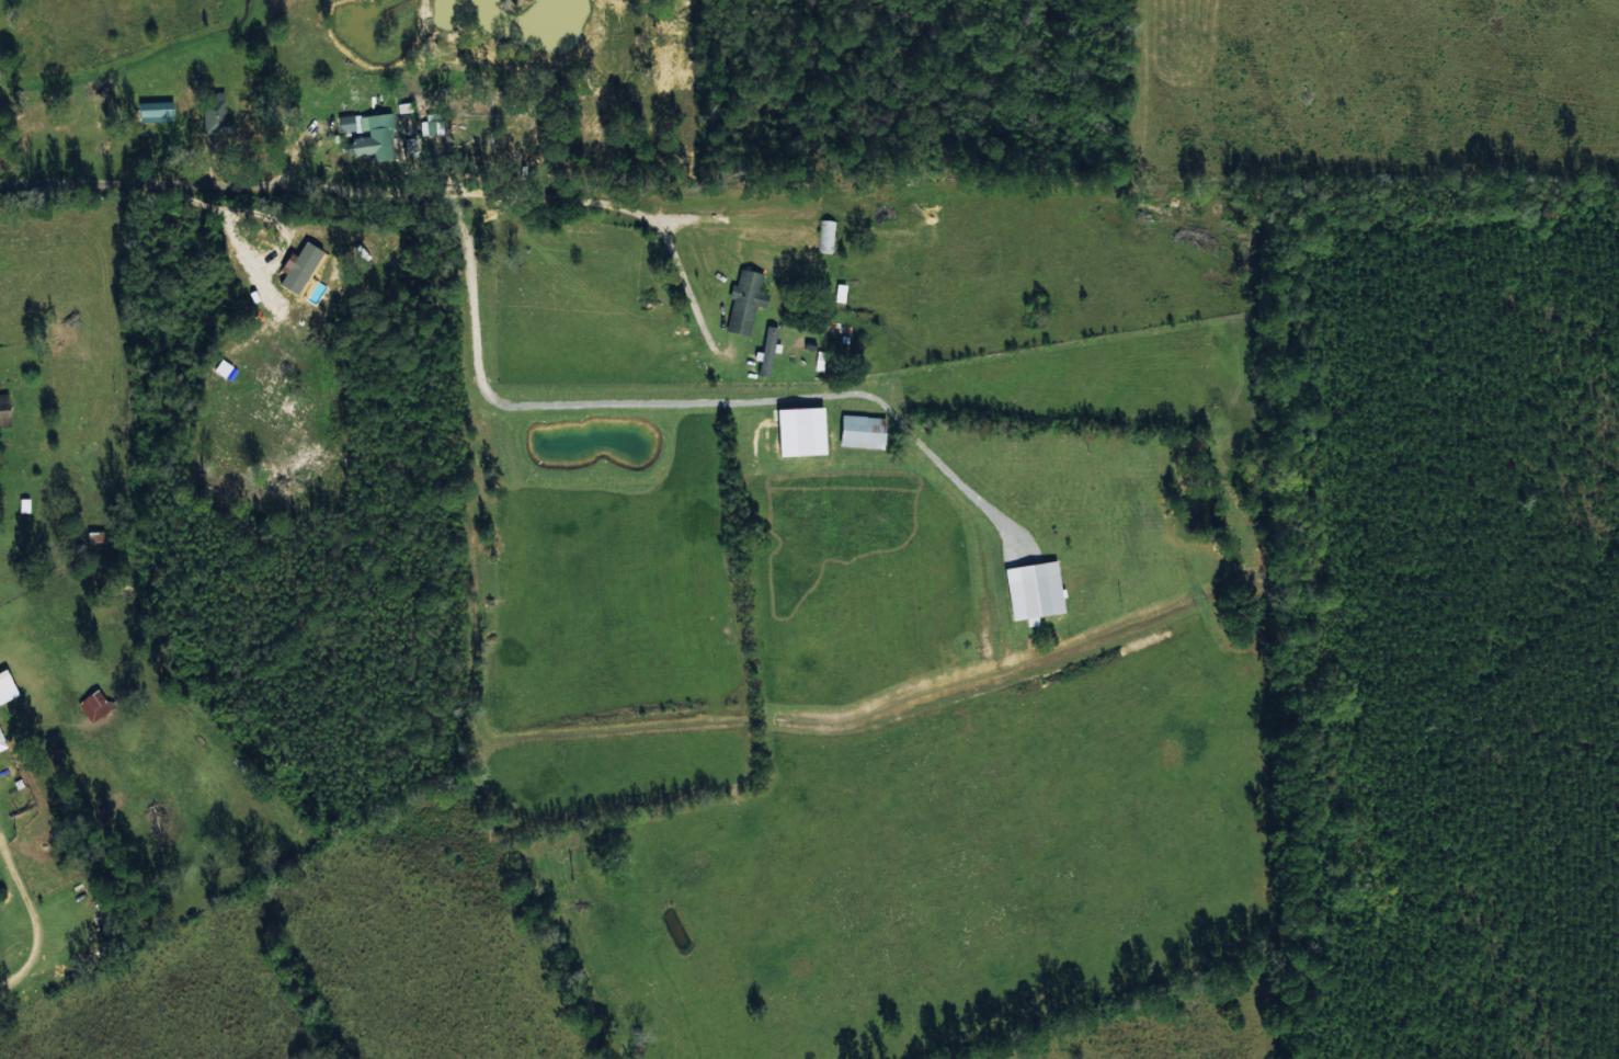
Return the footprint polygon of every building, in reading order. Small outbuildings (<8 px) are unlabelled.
[(225,119),(224,92),(204,93),(205,133),(233,132),(232,119),(225,119)] [(139,122),(173,121),(173,101),(139,102),(139,122)] [(421,136),(443,134),(441,112),(425,113),(426,121),(419,121),(421,136)] [(358,117),(361,136),(342,139),(343,151),(353,150),(353,157),(372,155),(373,161),(395,159),(389,113),(358,117)] [(355,131),(354,115),(338,116),(340,132),(355,131)] [(763,274),(738,268),(731,298),(733,299),(726,331),(749,336),(755,306),(766,308),(769,294),(759,292),(763,274)] [(757,374),(768,376),(774,347),(778,328),(767,325),(757,374)] [(11,426),(9,394),(0,394),(0,427),(11,426)] [(777,409),(778,456),(826,454),(824,407),(777,409)] [(840,447),(884,449),(886,417),(841,416),(840,447)] [(1065,613),(1057,561),(1005,569),(1012,621),(1027,619),(1028,627),(1039,625),(1037,617),(1065,613)] [(112,709),(99,688),(77,701),(90,723),(112,709)]
